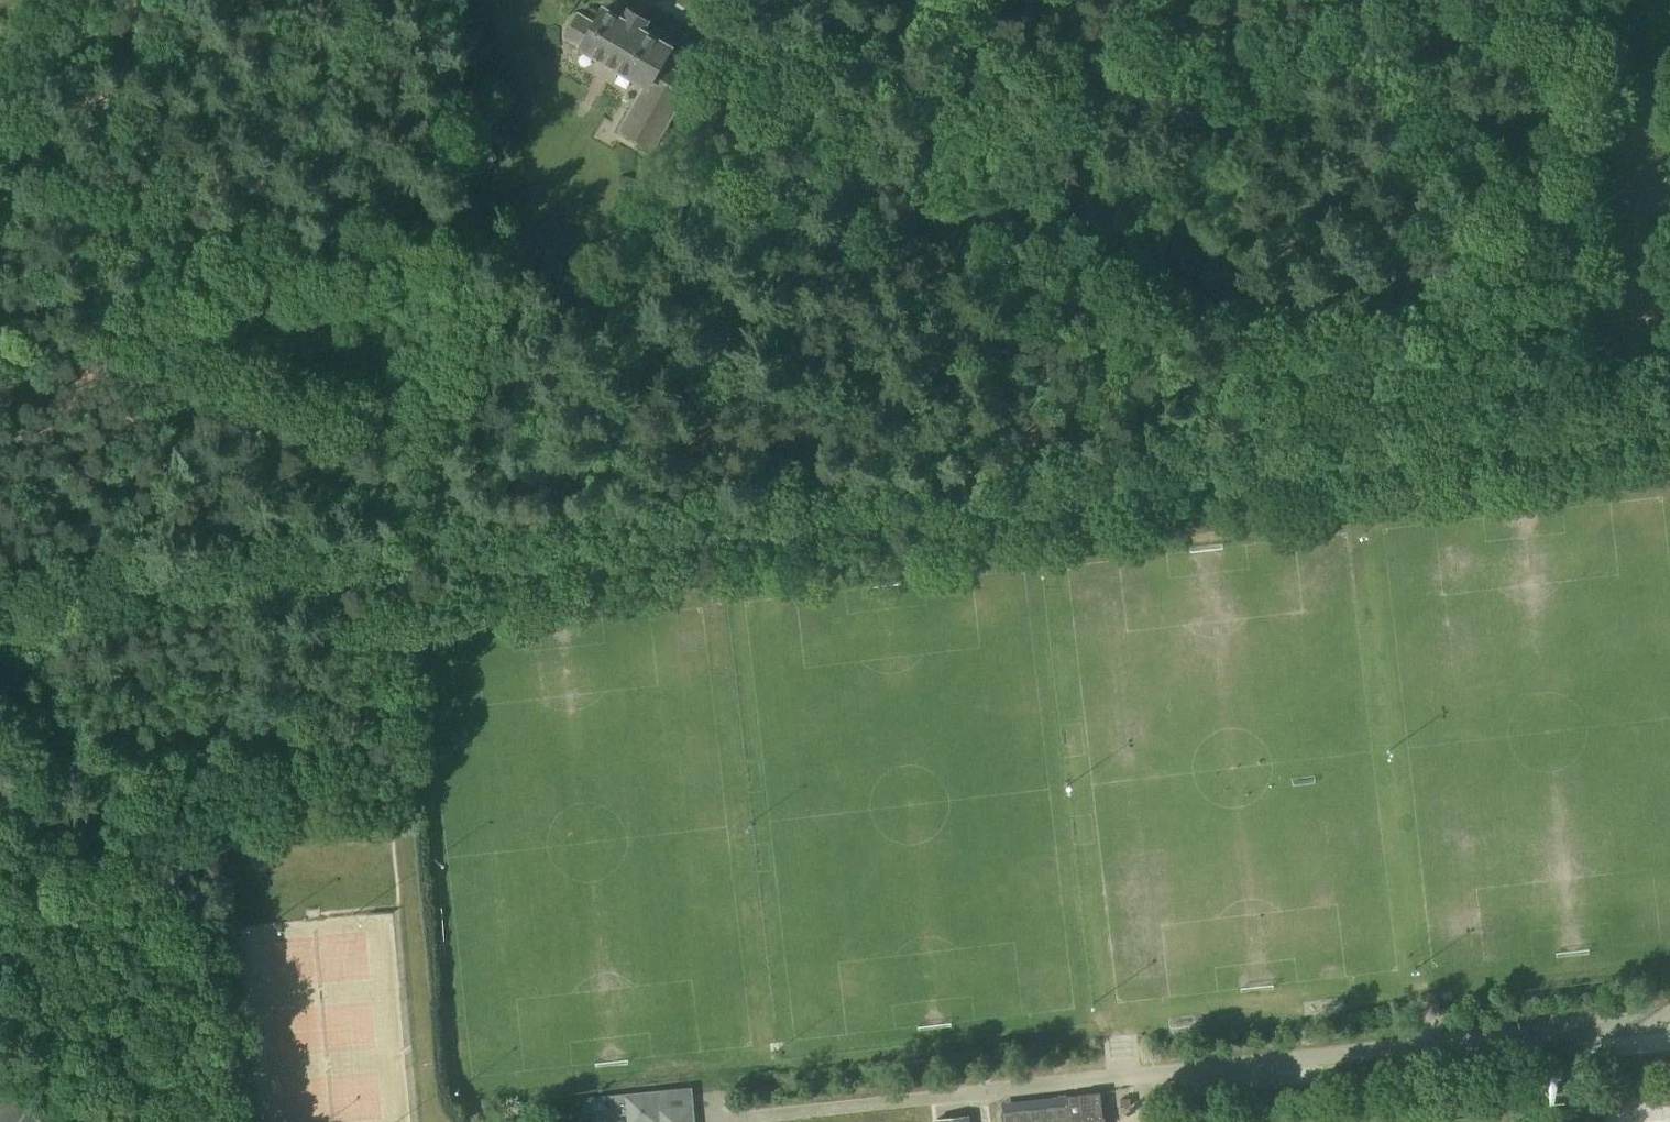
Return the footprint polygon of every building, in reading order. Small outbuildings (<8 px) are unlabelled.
[(566,36),(582,46),(581,48),(648,86),(622,132),(656,151),(685,99),(702,109),(694,124),(706,131),(715,113),(714,112),(732,80),(704,65),(695,81),(662,62),(669,49),(645,35),(652,22),(633,11),(628,20),(624,18),(622,21),(602,10),(593,26),(577,16),(566,36)] [(1564,1088),(1542,1090),(1544,1103),(1565,1101),(1564,1088)] [(581,1100),(582,1117),(591,1116),(592,1121),(693,1121),(692,1106),(690,1090),(657,1093),(581,1100)] [(1002,1121),(1101,1121),(1100,1120),(1103,1120),(1103,1118),(1100,1093),(1067,1097),(1068,1106),(1001,1113),(1002,1121)] [(1120,1099),(1121,1107),(1131,1106),(1130,1098),(1120,1099)] [(15,1118),(0,1107),(0,1121),(12,1121),(15,1118)]
